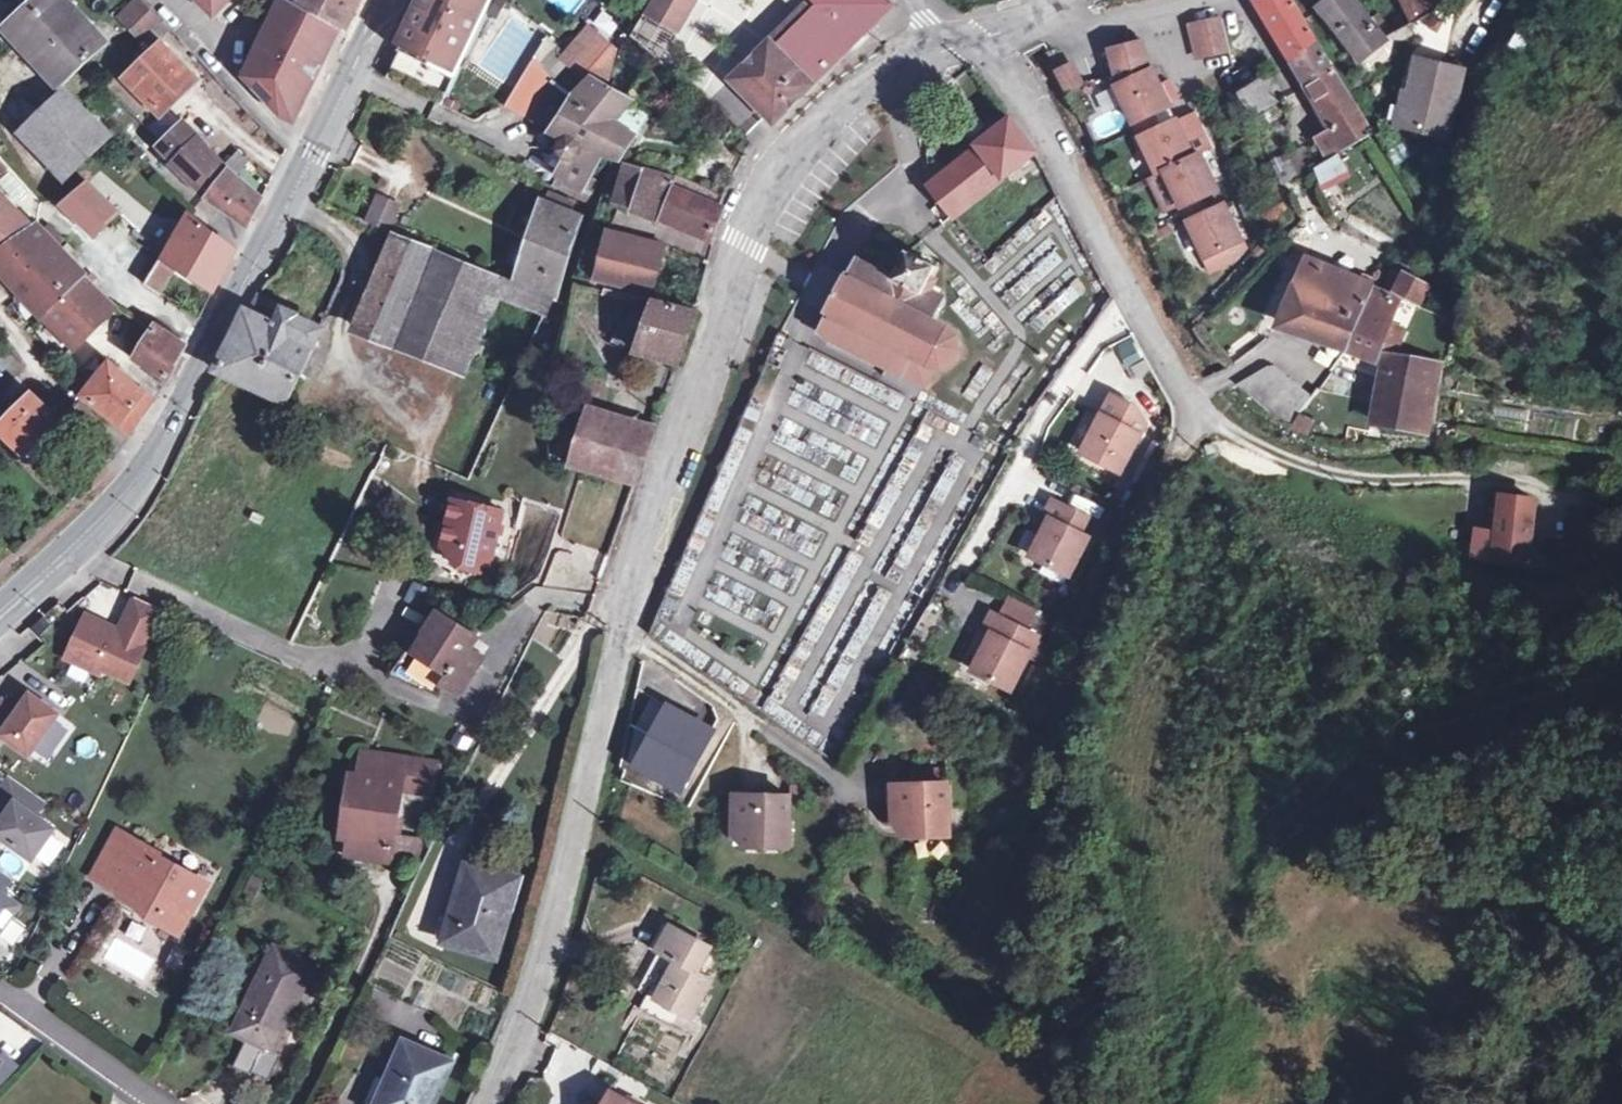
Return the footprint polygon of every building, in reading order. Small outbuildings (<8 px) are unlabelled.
[(6,28),(60,87),(62,85),(107,40),(69,0),(36,0),(6,28)] [(140,38),(160,18),(143,0),(139,0),(120,18),(140,38)] [(214,14),(227,0),(200,0),(214,14)] [(295,0),(282,0),(244,75),(281,112),(294,119),(340,27),(298,4),(299,2),(295,0)] [(299,2),(298,4),(340,27),(345,29),(359,0),(301,0),(299,2)] [(472,44),(493,0),(411,0),(399,28),(388,47),(430,65),(456,78),(472,44)] [(570,15),(582,0),(551,0),(570,15)] [(820,5),(813,11),(807,5),(731,80),(773,122),(892,5),(887,0),(815,0),(820,5)] [(1293,62),(1321,45),(1295,0),(1266,0),(1257,2),(1293,62)] [(1353,0),(1324,0),(1317,6),(1357,57),(1383,37),(1382,36),(1389,32),(1373,13),(1368,18),(1353,0)] [(1450,0),(1399,0),(1409,21),(1451,2),(1450,0)] [(1222,19),(1191,26),(1194,42),(1226,34),(1222,19)] [(1509,48),(1527,56),(1537,33),(1519,25),(1509,48)] [(589,84),(593,80),(606,87),(615,47),(589,26),(566,55),(549,39),(509,106),(533,120),(534,118),(553,131),(576,96),(589,84)] [(1226,34),(1194,42),(1198,58),(1231,50),(1226,34)] [(1110,47),(1114,63),(1145,55),(1141,39),(1110,47)] [(151,52),(135,68),(125,77),(151,104),(167,89),(175,95),(193,77),(161,43),(151,52)] [(127,59),(135,68),(151,52),(143,44),(127,59)] [(370,69),(388,77),(400,53),(388,47),(382,45),(370,69)] [(1335,69),(1321,45),(1293,62),(1307,86),(1335,69)] [(1116,86),(1137,130),(1155,121),(1152,114),(1170,106),(1153,69),(1149,71),(1145,55),(1114,63),(1119,85),(1116,86)] [(1465,69),(1416,57),(1400,126),(1448,138),(1465,69)] [(1073,58),(1054,67),(1066,93),(1085,84),(1073,58)] [(1240,91),(1264,79),(1272,72),(1265,59),(1232,79),(1239,92),(1240,91)] [(1335,69),(1307,86),(1334,132),(1342,147),(1344,150),(1373,133),(1335,69)] [(1275,103),(1264,79),(1240,91),(1242,97),(1250,117),(1259,112),(1275,103)] [(566,160),(558,175),(583,190),(588,181),(602,156),(594,152),(613,122),(631,102),(625,99),(606,87),(593,80),(589,84),(576,96),(553,131),(551,133),(562,140),(560,143),(558,146),(558,149),(559,152),(560,155),(562,157),(564,159),(566,160)] [(64,91),(22,130),(63,175),(109,133),(64,91)] [(1259,112),(1250,117),(1255,127),(1265,122),(1259,112)] [(1037,152),(1010,117),(975,144),(977,147),(928,185),(951,215),(953,217),(1037,152)] [(205,195),(230,169),(183,121),(161,144),(160,144),(176,160),(172,164),(205,195)] [(1155,121),(1137,130),(1157,174),(1164,171),(1194,157),(1177,121),(1159,129),(1155,121)] [(633,135),(613,122),(594,152),(602,156),(608,159),(617,162),(633,135)] [(1334,132),(1317,142),(1325,156),(1342,147),(1334,132)] [(1282,184),(1312,168),(1306,153),(1274,167),(1282,184)] [(242,154),(230,169),(235,174),(248,160),(242,154)] [(1164,171),(1184,214),(1203,206),(1200,198),(1218,190),(1201,154),(1194,157),(1164,171)] [(1336,156),(1312,168),(1320,184),(1345,171),(1336,156)] [(615,201),(635,209),(648,169),(626,164),(615,201)] [(230,169),(205,195),(248,223),(261,198),(235,174),(230,169)] [(678,177),(648,169),(635,209),(661,220),(711,240),(722,207),(718,206),(723,196),(678,177)] [(583,190),(558,175),(552,186),(587,204),(594,184),(588,181),(583,190)] [(88,185),(64,205),(98,236),(119,216),(88,185)] [(545,202),(543,201),(518,279),(556,295),(581,217),(567,211),(572,200),(550,191),(545,202)] [(1,248),(32,225),(0,192),(0,247),(1,248)] [(366,220),(390,230),(401,204),(377,194),(366,220)] [(1203,206),(1184,214),(1205,258),(1242,241),(1224,205),(1207,213),(1203,206)] [(166,259),(161,257),(145,284),(161,294),(178,267),(213,290),(235,248),(214,234),(192,215),(166,259)] [(1,248),(0,247),(0,269),(43,318),(87,275),(67,253),(56,242),(38,222),(32,225),(1,248)] [(606,233),(594,282),(649,296),(661,246),(606,233)] [(56,242),(67,253),(75,247),(63,235),(56,242)] [(923,293),(931,278),(937,266),(907,250),(893,277),(857,258),(847,277),(844,275),(825,312),(828,314),(819,332),(846,346),(924,386),(931,372),(934,368),(941,368),(948,365),(953,361),(957,356),(958,351),(958,343),(957,339),(953,333),(947,328),(931,320),(940,301),(928,295),(923,293)] [(1282,325),(1348,347),(1372,289),(1370,288),(1356,283),(1309,263),(1282,325)] [(1396,273),(1385,295),(1395,299),(1406,277),(1396,273)] [(90,278),(94,282),(98,278),(94,274),(90,278)] [(74,348),(117,305),(94,282),(90,278),(90,277),(87,275),(43,318),(74,348)] [(1359,275),(1356,283),(1370,288),(1373,280),(1359,275)] [(1406,277),(1395,299),(1398,300),(1418,308),(1428,287),(1406,277)] [(935,280),(931,278),(923,293),(928,295),(935,280)] [(1392,355),(1395,355),(1405,330),(1388,324),(1398,300),(1395,299),(1385,295),(1372,289),(1348,347),(1391,362),(1392,355)] [(655,301),(628,295),(610,346),(636,352),(678,361),(696,311),(655,301)] [(168,380),(183,349),(177,345),(152,328),(136,358),(168,380)] [(1395,355),(1392,355),(1391,362),(1379,426),(1427,434),(1441,363),(1431,361),(1395,355)] [(84,395),(131,432),(152,400),(142,391),(137,386),(126,377),(111,363),(110,362),(84,395)] [(1311,398),(1273,367),(1267,367),(1238,385),(1290,426),(1311,398)] [(28,387),(15,375),(0,393),(0,402),(8,409),(28,387)] [(39,439),(58,419),(33,394),(0,427),(0,429),(24,454),(39,439)] [(1111,396),(1082,452),(1119,472),(1144,423),(1136,409),(1111,396)] [(1311,398),(1292,427),(1308,433),(1325,407),(1311,398)] [(652,435),(588,417),(572,466),(635,484),(652,435)] [(39,439),(24,454),(31,460),(45,446),(39,439)] [(1501,496),(1496,533),(1493,560),(1527,565),(1535,501),(1501,496)] [(503,511),(452,500),(442,545),(466,550),(462,568),(489,573),(503,511)] [(1087,518),(1053,501),(1044,518),(1049,520),(1031,557),(1068,575),(1087,538),(1079,534),(1087,518)] [(1493,560),(1496,533),(1475,530),(1472,556),(1493,560)] [(84,609),(63,660),(133,688),(165,609),(132,596),(120,624),(84,609)] [(1009,601),(1000,619),(1025,631),(1034,613),(1009,601)] [(427,633),(414,653),(449,675),(443,685),(459,696),(481,663),(466,653),(476,637),(437,612),(425,631),(427,633)] [(973,671),(1011,690),(1037,637),(1025,631),(1000,619),(993,615),(984,631),(992,635),(973,671)] [(414,653),(427,633),(425,631),(420,629),(408,649),(414,653)] [(0,703),(0,739),(2,736),(29,755),(58,715),(30,694),(18,712),(2,701),(0,703)] [(700,723),(665,704),(648,734),(695,761),(713,730),(700,723)] [(695,761),(648,734),(630,766),(677,793),(695,761)] [(363,751),(359,773),(374,775),(377,753),(363,751)] [(435,762),(377,753),(374,775),(359,773),(349,839),(347,855),(389,861),(400,790),(430,795),(435,762)] [(944,768),(911,769),(912,784),(944,783),(944,768)] [(340,838),(349,839),(359,773),(351,772),(340,838)] [(0,785),(0,805),(8,810),(0,822),(0,836),(32,859),(54,828),(35,815),(46,801),(7,774),(0,785)] [(915,831),(915,837),(950,836),(948,783),(944,783),(912,784),(891,785),(893,819),(904,819),(915,831)] [(758,835),(758,847),(789,847),(790,796),(734,795),(733,824),(745,824),(758,835)] [(905,837),(915,837),(915,831),(904,819),(893,819),(893,824),(905,837)] [(745,824),(733,824),(733,836),(746,846),(758,847),(758,835),(745,824)] [(117,830),(101,860),(131,877),(122,894),(159,914),(155,922),(180,934),(207,886),(157,858),(160,853),(117,830)] [(91,877),(122,894),(131,877),(101,860),(91,877)] [(518,878),(470,864),(462,890),(459,889),(444,941),(495,956),(518,878)] [(20,905),(0,891),(12,878),(0,869),(0,931),(20,905)] [(656,950),(669,925),(663,921),(649,946),(656,950)] [(679,1012),(691,1018),(712,980),(697,972),(711,947),(669,925),(656,950),(660,952),(674,960),(654,998),(648,995),(640,1009),(671,1026),(679,1012)] [(273,1052),(315,965),(274,946),(232,1032),(273,1052)] [(674,960),(660,952),(640,990),(648,995),(654,998),(674,960)] [(450,1062),(405,1043),(378,1103),(431,1103),(450,1062)] [(237,1053),(238,1070),(257,1070),(257,1053),(237,1053)] [(16,1071),(0,1056),(0,1088),(16,1071)] [(611,1093),(605,1103),(630,1103),(611,1093)]
